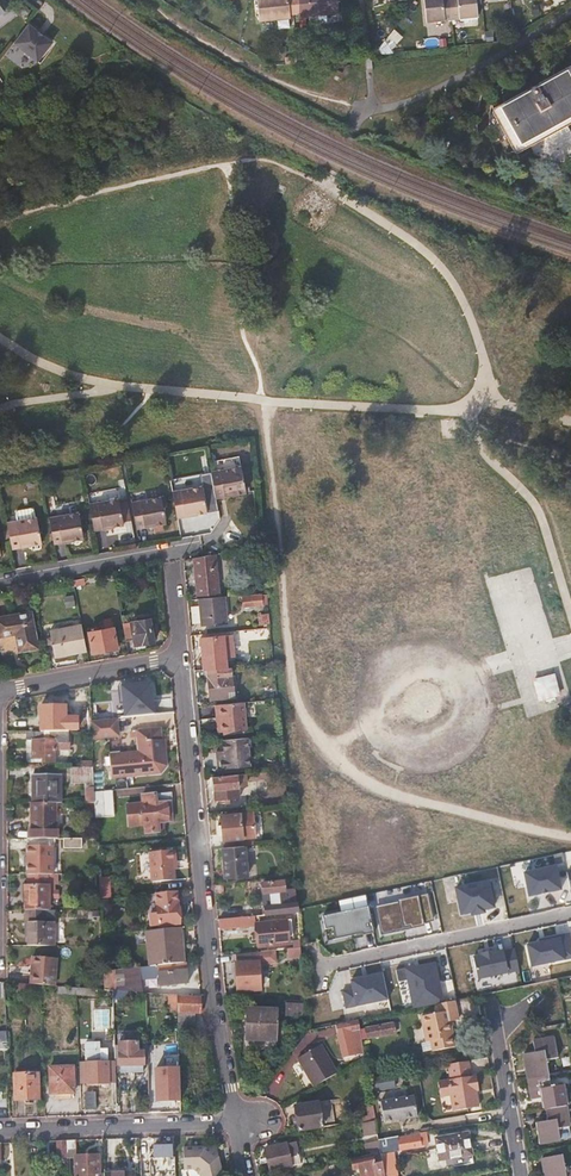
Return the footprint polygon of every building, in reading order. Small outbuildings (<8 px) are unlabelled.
[(264,22),(294,19),(292,0),(262,0),(264,22)] [(312,16),(343,13),(341,0),(310,0),(312,16)] [(453,0),(429,0),(431,23),(455,21),(453,0)] [(455,21),(480,18),(479,0),(453,0),(455,21)] [(53,40),(28,21),(12,43),(37,62),(53,40)] [(567,69),(501,106),(520,143),(570,114),(570,77),(567,69)] [(245,501),(240,475),(238,465),(210,470),(212,480),(216,503),(223,502),(224,506),(245,501)] [(205,513),(200,486),(171,491),(176,514),(183,512),(184,517),(205,513)] [(164,523),(159,497),(131,503),(135,525),(141,523),(142,527),(164,523)] [(123,525),(117,500),(89,505),(94,526),(101,525),(102,529),(123,525)] [(82,539),(77,513),(48,518),(52,540),(60,539),(61,543),(82,539)] [(41,544),(36,518),(7,524),(11,545),(19,544),(20,548),(41,544)] [(219,593),(217,566),(218,565),(217,554),(203,557),(196,558),(198,577),(198,587),(199,595),(219,593)] [(523,717),(570,704),(570,703),(534,564),(486,577),(523,717)] [(269,605),(268,595),(243,597),(243,607),(269,605)] [(227,623),(225,596),(199,598),(201,625),(227,623)] [(0,618),(0,637),(17,634),(20,651),(38,648),(31,612),(0,618)] [(271,623),(270,613),(262,614),(262,624),(271,623)] [(108,629),(89,633),(93,654),(118,649),(111,618),(106,620),(108,629)] [(154,642),(150,619),(124,624),(127,642),(134,641),(135,646),(154,642)] [(87,651),(82,626),(52,632),(57,657),(87,651)] [(229,668),(228,657),(225,657),(223,635),(201,637),(203,662),(205,662),(206,670),(208,670),(226,668),(229,668)] [(228,695),(226,668),(208,670),(211,697),(228,695)] [(152,681),(121,684),(124,716),(155,713),(152,681)] [(267,717),(268,707),(250,706),(251,701),(238,703),(237,716),(267,717)] [(66,732),(65,702),(54,702),(54,707),(39,708),(40,732),(66,732)] [(229,706),(208,708),(210,729),(231,728),(229,706)] [(175,720),(174,712),(154,715),(155,722),(175,720)] [(155,729),(155,722),(154,715),(144,716),(145,730),(155,729)] [(102,744),(101,721),(90,722),(90,731),(91,745),(102,744)] [(36,732),(36,722),(13,722),(13,732),(27,732),(36,732)] [(68,750),(67,732),(66,732),(40,732),(36,732),(27,732),(27,740),(33,740),(33,759),(43,759),(43,763),(55,763),(55,750),(68,750)] [(152,738),(146,739),(149,774),(162,773),(160,762),(167,762),(163,734),(151,735),(152,738)] [(221,736),(221,749),(216,750),(216,766),(250,765),(249,735),(221,736)] [(94,792),(92,768),(71,768),(72,784),(85,784),(86,803),(94,803),(94,792)] [(239,798),(238,774),(214,777),(216,800),(239,798)] [(62,803),(61,776),(32,776),(32,803),(55,803),(62,803)] [(114,816),(112,791),(94,792),(94,803),(95,818),(114,816)] [(300,791),(301,826),(308,826),(308,791),(300,791)] [(142,803),(127,805),(128,827),(144,826),(145,833),(160,833),(159,823),(171,822),(170,801),(172,800),(172,793),(142,795),(142,803)] [(55,803),(32,803),(32,831),(55,831),(55,803)] [(245,845),(242,812),(220,814),(223,847),(245,845)] [(53,874),(53,839),(27,839),(27,874),(49,874),(53,874)] [(81,848),(81,839),(64,839),(64,848),(81,848)] [(161,849),(160,840),(143,842),(144,850),(161,849)] [(248,877),(245,845),(223,847),(226,879),(248,877)] [(149,852),(142,853),(143,873),(150,873),(149,852)] [(174,853),(156,855),(157,873),(176,872),(174,853)] [(558,868),(524,873),(528,899),(562,894),(558,868)] [(49,911),(49,874),(27,874),(25,874),(25,911),(46,911),(49,911)] [(109,891),(108,877),(101,878),(101,891),(109,891)] [(298,912),(297,894),(291,894),(291,890),(287,890),(286,880),(263,882),(264,895),(272,895),(274,914),(298,912)] [(489,888),(455,893),(459,919),(493,914),(489,888)] [(178,903),(177,892),(154,895),(157,914),(148,915),(149,927),(185,923),(183,903),(178,903)] [(429,898),(375,907),(380,933),(434,924),(429,898)] [(370,908),(320,915),(325,943),(374,934),(370,908)] [(54,947),(54,924),(46,924),(46,911),(25,911),(25,938),(27,938),(27,947),(54,947)] [(256,926),(255,916),(219,919),(220,929),(256,926)] [(287,920),(265,922),(267,946),(289,944),(287,920)] [(183,963),(180,928),(146,932),(150,966),(183,963)] [(527,943),(532,969),(570,963),(570,952),(568,936),(527,943)] [(505,945),(471,950),(475,976),(509,971),(505,945)] [(303,948),(286,949),(287,958),(304,957),(303,948)] [(261,990),(259,959),(269,958),(268,951),(235,954),(238,993),(261,990)] [(53,986),(55,959),(34,957),(32,985),(40,986),(53,986)] [(440,958),(394,965),(399,1001),(455,992),(452,977),(443,978),(440,958)] [(188,983),(185,963),(183,963),(150,966),(104,972),(105,990),(113,991),(143,993),(142,980),(159,978),(160,986),(188,983)] [(375,969),(334,976),(338,1002),(380,995),(375,969)] [(41,993),(40,986),(32,985),(10,984),(10,990),(41,993)] [(76,995),(76,988),(58,987),(58,994),(76,995)] [(95,997),(95,989),(76,988),(76,995),(95,997)] [(178,1010),(177,995),(163,994),(163,1003),(165,1003),(165,1010),(178,1010)] [(195,1039),(194,1013),(201,1013),(201,996),(177,995),(178,1010),(179,1039),(195,1039)] [(455,1047),(450,1022),(459,1020),(455,1000),(437,1004),(439,1013),(421,1016),(426,1042),(431,1041),(432,1050),(455,1047)] [(277,1009),(247,1008),(246,1040),(275,1041),(277,1009)] [(395,1022),(365,1027),(367,1039),(397,1034),(395,1022)] [(364,1054),(360,1029),(339,1033),(343,1058),(364,1054)] [(551,1087),(547,1060),(558,1058),(554,1036),(534,1040),(535,1052),(524,1054),(532,1099),(544,1097),(547,1121),(536,1123),(540,1145),(560,1141),(558,1128),(570,1126),(563,1084),(551,1087)] [(275,1041),(246,1040),(246,1049),(275,1051),(275,1041)] [(138,1043),(119,1043),(120,1066),(145,1065),(144,1052),(138,1053),(138,1043)] [(101,1044),(86,1044),(88,1082),(110,1080),(110,1079),(114,1078),(114,1068),(110,1068),(109,1049),(101,1050),(101,1044)] [(336,1073),(320,1046),(299,1058),(315,1086),(336,1073)] [(481,1111),(476,1063),(447,1066),(448,1084),(438,1085),(440,1100),(450,1099),(452,1114),(481,1111)] [(73,1067),(50,1068),(51,1094),(74,1093),(73,1067)] [(38,1074),(15,1075),(15,1101),(39,1100),(38,1074)] [(376,1090),(395,1087),(393,1074),(374,1077),(376,1090)] [(181,1101),(180,1080),(155,1081),(155,1087),(148,1088),(149,1102),(181,1101)] [(96,1093),(85,1093),(85,1110),(97,1110),(96,1093)] [(380,1101),(384,1121),(417,1115),(414,1096),(380,1101)] [(318,1102),(296,1105),(299,1130),(322,1127),(318,1102)] [(378,1135),(376,1120),(362,1122),(364,1137),(378,1135)] [(420,1133),(379,1139),(379,1141),(381,1149),(383,1161),(385,1175),(399,1175),(396,1151),(422,1147),(420,1133)] [(467,1133),(435,1138),(439,1160),(471,1155),(467,1133)] [(67,1158),(67,1141),(56,1141),(56,1159),(67,1158)] [(76,1141),(67,1141),(67,1158),(67,1159),(75,1159),(76,1175),(104,1175),(99,1175),(98,1156),(77,1157),(76,1141)] [(296,1141),(265,1148),(270,1171),(292,1166),(291,1162),(300,1160),(296,1141)] [(381,1149),(379,1141),(364,1143),(366,1153),(381,1149)] [(159,1159),(171,1159),(171,1147),(139,1148),(139,1166),(149,1166),(149,1159),(159,1159)] [(383,1161),(374,1162),(373,1155),(351,1160),(353,1169),(358,1168),(360,1175),(385,1175),(383,1161)] [(565,1170),(562,1155),(542,1159),(545,1175),(570,1175),(570,1169),(565,1170)] [(159,1159),(149,1175),(164,1175),(170,1166),(159,1159)] [(182,1174),(189,1174),(190,1165),(175,1165),(175,1174),(182,1174)]
